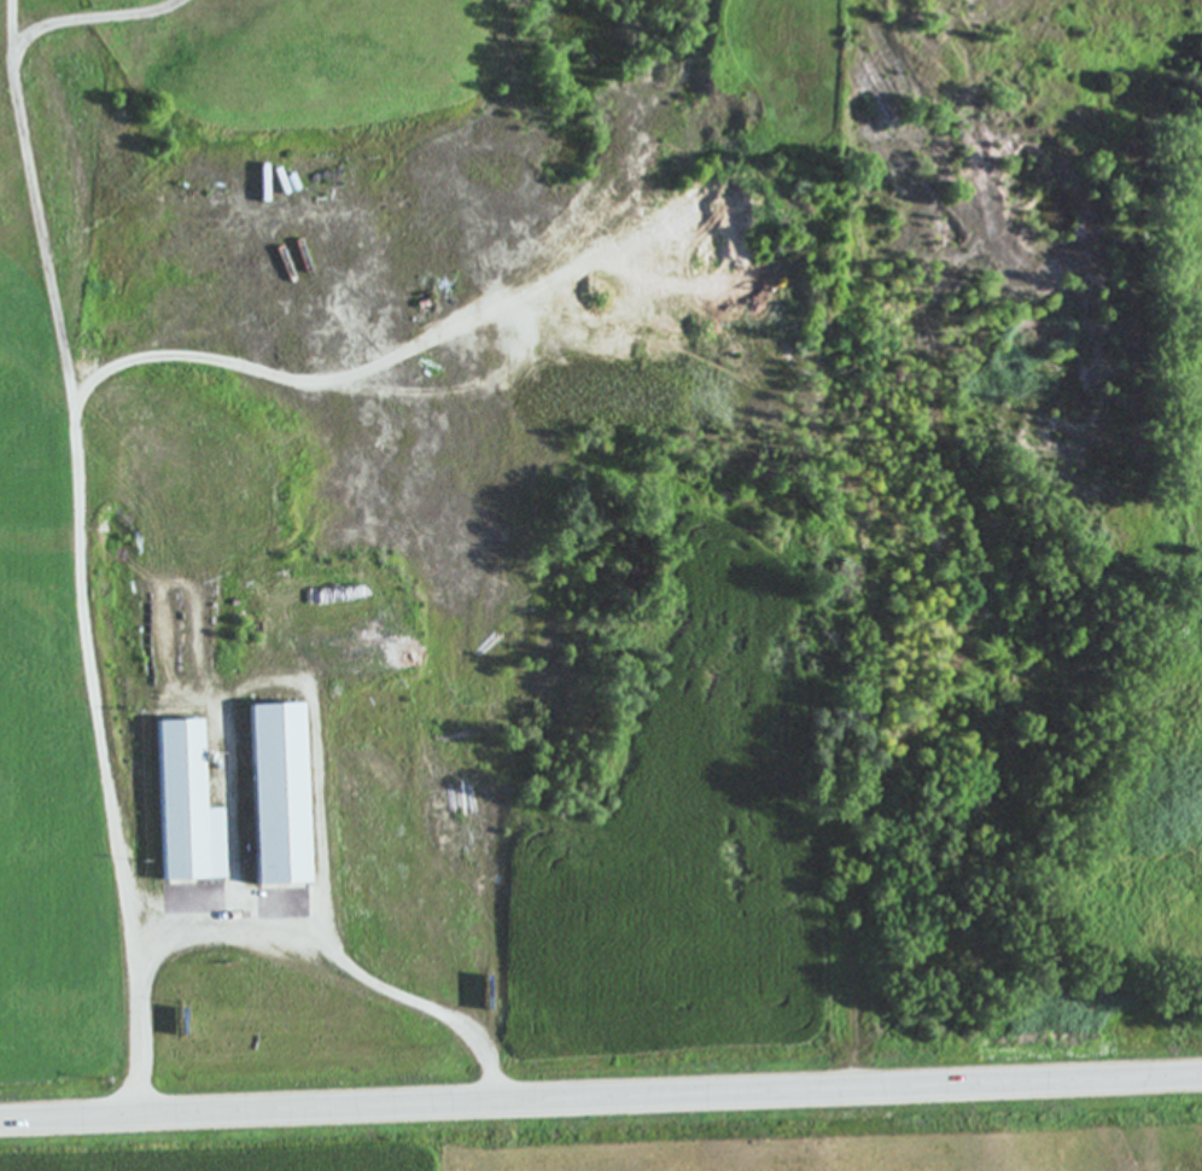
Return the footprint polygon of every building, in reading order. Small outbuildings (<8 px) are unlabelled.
[(308,884),(306,797),(304,797),(301,703),(243,705),(248,886),(308,884)] [(150,721),(155,881),(219,879),(217,809),(203,810),(202,762),(195,763),(195,750),(201,749),(200,720),(150,721)]
